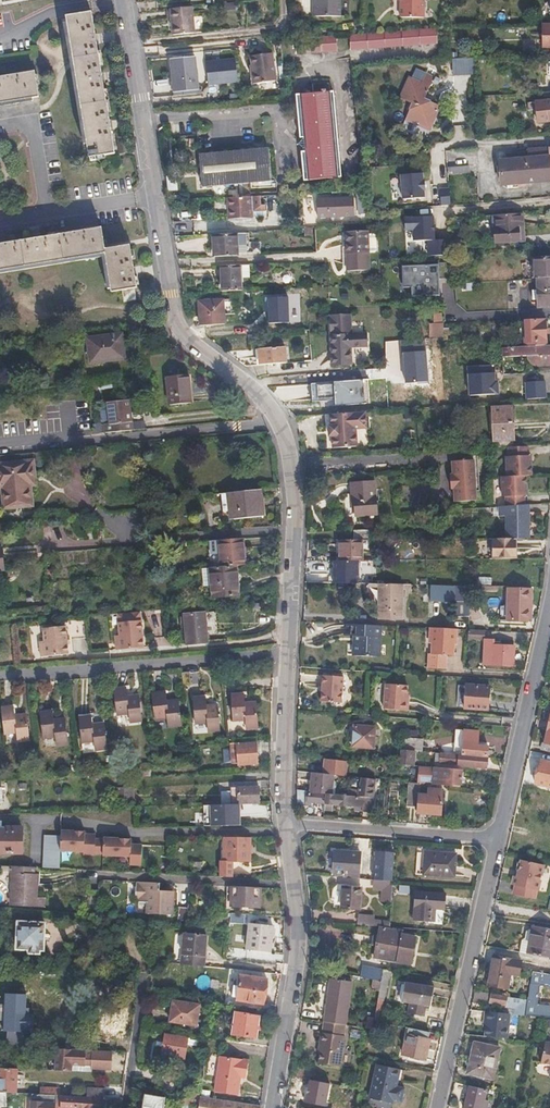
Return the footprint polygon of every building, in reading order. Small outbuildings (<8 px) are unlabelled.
[(310,17),(313,17),(340,16),(339,0),(310,0),(310,17)] [(421,0),(399,0),(399,17),(421,16),(421,0)] [(195,33),(192,7),(170,9),(172,35),(195,33)] [(118,152),(109,100),(102,52),(95,11),(70,16),(91,144),(93,161),(98,160),(98,156),(118,152)] [(542,22),(541,47),(549,46),(549,22),(542,22)] [(392,46),(437,43),(436,28),(346,36),(347,50),(392,46)] [(335,51),(334,36),(292,40),(294,54),(335,51)] [(275,79),(271,51),(250,54),(252,70),(250,70),(252,83),(275,79)] [(197,89),(193,55),(169,58),(173,91),(197,89)] [(472,57),(451,58),(452,75),(472,74),(472,57)] [(237,82),(235,58),(206,61),(208,85),(237,82)] [(41,96),(37,71),(0,77),(0,103),(41,96)] [(429,127),(440,104),(425,97),(434,75),(427,72),(423,81),(410,75),(401,95),(413,101),(406,117),(429,127)] [(538,90),(538,83),(538,76),(526,76),(526,83),(524,83),(524,91),(538,90)] [(337,174),(328,81),(311,82),(312,93),(295,95),(299,138),(303,138),(297,143),(297,145),(302,149),(302,151),(301,152),(303,178),(308,177),(337,174)] [(538,98),(538,120),(549,120),(549,98),(538,98)] [(529,148),(529,160),(500,162),(502,182),(527,181),(549,179),(549,147),(529,148)] [(270,181),(268,148),(198,153),(201,185),(270,181)] [(446,165),(446,174),(468,173),(468,164),(446,165)] [(424,188),(423,178),(422,178),(422,171),(400,172),(401,197),(423,195),(423,188),(424,188)] [(176,189),(175,175),(166,176),(167,189),(176,189)] [(449,201),(448,185),(439,185),(440,202),(449,201)] [(250,216),(251,214),(266,213),(266,204),(261,205),(260,194),(227,196),(228,218),(250,216)] [(352,213),(351,197),(315,199),(316,216),(352,213)] [(523,239),(522,232),(521,211),(492,213),(494,240),(523,239)] [(435,239),(433,216),(403,218),(404,232),(411,231),(412,241),(435,239)] [(106,243),(104,228),(73,233),(10,243),(0,245),(0,271),(108,253),(114,289),(125,287),(127,299),(138,297),(136,285),(139,284),(132,240),(108,245),(107,244),(106,243)] [(371,259),(371,253),(381,252),(379,233),(370,233),(369,229),(348,231),(349,254),(352,254),(352,260),(371,259)] [(213,256),(236,254),(247,254),(245,233),(234,233),(212,235),(213,256)] [(535,258),(536,277),(537,277),(549,276),(549,257),(535,258)] [(371,270),(371,259),(352,260),(353,271),(371,270)] [(401,296),(409,295),(421,295),(421,293),(424,293),(424,295),(438,295),(438,278),(447,277),(447,261),(436,262),(437,264),(401,265),(401,296)] [(248,278),(248,265),(239,265),(219,266),(220,292),(240,292),(239,278),(248,278)] [(537,289),(534,289),(532,290),(533,298),(534,299),(538,299),(538,307),(549,306),(549,276),(537,277),(537,289)] [(265,322),(288,322),(288,299),(264,299),(265,322)] [(224,325),(222,301),(197,302),(199,326),(224,325)] [(443,333),(442,323),(442,312),(428,312),(429,337),(443,337),(443,333)] [(350,329),(349,316),(330,317),(331,330),(350,329)] [(541,321),(541,319),(524,321),(525,341),(535,341),(541,340),(541,321)] [(544,319),(541,319),(541,321),(541,340),(535,341),(535,343),(535,345),(545,345),(545,332),(545,328),(547,326),(546,322),(544,320),(544,319)] [(524,321),(515,321),(515,340),(523,340),(523,344),(535,343),(535,341),(525,341),(524,321)] [(352,347),(352,343),(366,342),(365,335),(350,335),(350,329),(331,330),(331,336),(330,337),(332,367),(350,365),(350,347),(352,347)] [(92,363),(122,359),(126,358),(124,335),(90,339),(92,363)] [(545,345),(535,345),(501,348),(502,357),(530,355),(530,358),(531,361),(536,365),(549,364),(549,344),(545,345)] [(311,363),(310,346),(303,346),(304,363),(311,363)] [(286,364),(285,347),(259,349),(260,367),(286,364)] [(512,372),(511,358),(501,358),(502,373),(512,372)] [(190,401),(188,376),(167,378),(170,403),(190,401)] [(108,391),(109,396),(110,414),(105,414),(107,432),(134,430),(130,389),(108,391)] [(326,415),(328,433),(328,437),(334,437),(335,448),(356,447),(355,426),(365,425),(364,412),(326,415)] [(514,446),(512,412),(492,414),(494,447),(509,447),(514,446)] [(100,423),(91,424),(92,433),(101,432),(100,423)] [(531,460),(530,455),(528,455),(527,445),(514,446),(509,447),(509,456),(507,456),(508,476),(503,476),(503,496),(506,496),(507,506),(525,504),(525,495),(527,495),(527,475),(532,474),(531,460)] [(458,457),(458,461),(452,461),(452,475),(450,475),(450,489),(454,489),(454,501),(475,500),(475,491),(479,491),(477,456),(458,457)] [(36,474),(35,459),(0,463),(0,486),(4,486),(6,507),(33,503),(31,476),(36,475),(36,474)] [(376,514),(376,483),(353,484),(353,494),(355,494),(355,514),(376,514)] [(264,515),(262,488),(228,491),(230,511),(234,511),(235,518),(264,515)] [(528,504),(525,504),(507,506),(503,506),(503,515),(507,515),(508,538),(515,538),(529,538),(528,504)] [(370,540),(370,531),(354,531),(354,541),(362,540),(370,540)] [(250,565),(248,536),(221,538),(223,554),(227,554),(228,567),(243,566),(250,565)] [(516,558),(515,538),(508,538),(494,538),(494,558),(516,558)] [(362,561),(362,540),(354,541),(340,540),(340,561),(358,561),(362,561)] [(358,575),(358,561),(340,561),(333,562),(333,575),(358,575)] [(244,595),(243,566),(228,567),(199,569),(200,587),(210,586),(211,598),(244,595)] [(358,584),(358,575),(333,575),(333,584),(358,584)] [(401,619),(403,584),(379,584),(378,619),(401,619)] [(469,615),(469,585),(455,585),(455,615),(469,615)] [(526,620),(526,604),(531,604),(531,589),(508,589),(507,620),(526,620)] [(147,646),(144,610),(121,612),(122,634),(118,635),(119,649),(147,646)] [(208,643),(205,613),(184,615),(186,645),(208,643)] [(71,654),(69,634),(73,634),(76,636),(91,635),(89,616),(68,618),(68,625),(46,627),(47,641),(42,641),(44,656),(71,654)] [(379,656),(380,626),(344,624),(344,626),(351,626),(351,636),(354,636),(353,656),(379,656)] [(458,645),(458,637),(459,629),(429,628),(429,643),(433,643),(433,654),(430,654),(430,668),(448,669),(448,655),(455,655),(455,645),(458,645)] [(484,640),(485,631),(469,630),(468,640),(484,640)] [(513,666),(513,646),(492,645),(491,656),(481,655),(480,665),(513,666)] [(192,687),(191,674),(183,674),(185,688),(192,687)] [(341,704),(342,677),(322,676),(322,703),(341,704)] [(406,701),(407,685),(384,684),(384,709),(408,711),(408,701),(406,701)] [(487,710),(488,687),(465,685),(464,708),(487,710)] [(142,721),(140,698),(129,698),(128,690),(115,691),(118,714),(130,713),(130,722),(142,721)] [(181,726),(179,703),(168,704),(167,695),(154,696),(157,720),(169,719),(170,728),(181,726)] [(258,727),(256,704),(245,705),(244,696),(232,697),(234,721),(246,720),(246,728),(258,727)] [(221,732),(219,708),(208,709),(207,700),(194,701),(197,724),(208,724),(209,733),(221,732)] [(28,738),(26,715),(15,716),(14,707),(2,708),(4,732),(16,731),(17,740),(28,738)] [(68,743),(66,720),(54,721),(53,712),(41,713),(43,737),(56,736),(56,744),(68,743)] [(106,748),(104,725),(93,726),(92,717),(80,718),(82,742),(94,741),(95,749),(106,748)] [(418,726),(418,719),(388,717),(387,724),(418,726)] [(374,747),(375,728),(354,726),(353,746),(374,747)] [(488,755),(489,745),(479,744),(480,730),(464,728),(462,753),(488,755)] [(258,754),(257,743),(238,744),(240,764),(255,763),(254,754),(258,754)] [(413,764),(414,750),(400,749),(399,763),(413,764)] [(436,761),(441,762),(487,766),(488,757),(436,752),(436,761)] [(347,758),(325,756),(323,772),(333,773),(345,774),(347,758)] [(540,759),(535,782),(549,785),(549,762),(540,759)] [(461,784),(462,769),(441,767),(421,765),(419,782),(420,782),(453,785),(453,783),(461,784)] [(331,793),(333,773),(323,772),(314,772),(313,792),(326,793),(331,793)] [(371,797),(372,777),(359,776),(357,795),(371,797)] [(441,814),(443,788),(428,787),(428,794),(419,793),(420,782),(419,782),(408,781),(406,806),(418,807),(417,812),(441,814)] [(260,803),(260,786),(239,786),(239,788),(239,804),(260,803)] [(136,804),(135,788),(126,788),(127,805),(136,804)] [(298,805),(303,805),(313,806),(313,801),(325,801),(326,793),(313,792),(311,792),(310,790),(297,789),(298,800),(298,805)] [(372,811),(372,797),(371,797),(357,795),(351,795),(331,793),(326,793),(325,801),(324,809),(332,810),(333,802),(354,804),(355,809),(364,809),(364,811),(372,811)] [(240,825),(239,805),(212,805),(213,826),(240,825)] [(26,853),(26,827),(13,827),(13,831),(0,831),(1,853),(26,853)] [(62,829),(62,850),(85,851),(84,854),(96,854),(96,853),(104,854),(104,855),(131,856),(131,864),(142,865),(143,844),(132,844),(133,838),(105,837),(105,838),(97,838),(97,834),(86,833),(86,830),(62,829)] [(249,867),(249,838),(225,837),(225,867),(249,867)] [(358,879),(359,851),(349,851),(334,851),(333,874),(354,875),(354,879),(358,879)] [(392,882),(395,853),(381,852),(379,881),(392,882)] [(455,876),(457,853),(442,852),(441,853),(426,852),(424,874),(455,876)] [(543,864),(520,859),(517,861),(515,869),(517,871),(516,876),(514,875),(512,884),(515,885),(513,893),(535,898),(537,889),(538,890),(543,864)] [(37,897),(39,867),(9,865),(6,906),(45,909),(46,897),(37,897)] [(171,915),(172,892),(161,891),(161,883),(136,882),(136,902),(148,903),(148,914),(171,915)] [(259,908),(261,887),(233,886),(232,907),(259,908)] [(359,912),(360,888),(343,887),(341,910),(359,912)] [(443,907),(444,893),(414,891),(412,918),(431,919),(432,907),(443,907)] [(189,925),(189,907),(178,907),(177,924),(189,925)] [(229,923),(248,923),(248,914),(229,913),(229,923)] [(356,924),(372,926),(373,915),(356,914),(356,924)] [(44,950),(45,923),(18,921),(16,948),(28,949),(28,953),(39,953),(39,950),(44,950)] [(270,952),(273,926),(251,923),(248,949),(270,952)] [(411,965),(415,938),(402,936),(403,931),(380,927),(374,959),(403,964),(411,965)] [(528,953),(549,957),(549,930),(533,927),(532,929),(528,930),(525,932),(525,937),(521,940),(520,951),(528,953)] [(204,966),(207,935),(185,933),(182,964),(204,966)] [(506,988),(509,973),(518,975),(521,961),(494,956),(488,984),(506,988)] [(383,972),(374,970),(376,964),(365,961),(361,977),(381,981),(383,972)] [(387,987),(389,972),(383,971),(383,972),(381,981),(378,999),(384,1000),(387,987)] [(527,1013),(549,1015),(549,1004),(540,1003),(541,985),(549,986),(549,972),(532,971),(531,984),(529,984),(527,1013)] [(265,1005),(270,980),(242,975),(237,1000),(265,1005)] [(340,1024),(347,982),(326,978),(319,1021),(324,1022),(340,1024)] [(430,1006),(434,989),(413,984),(409,1001),(413,1003),(412,1005),(410,1005),(408,1012),(424,1016),(426,1006),(430,1006)] [(523,1014),(525,1000),(491,994),(490,992),(474,989),(472,998),(504,1004),(505,1006),(513,1007),(512,1013),(523,1014)] [(26,1016),(27,997),(6,996),(5,1024),(16,1025),(16,1034),(26,1034),(27,1032),(33,1032),(34,1017),(26,1016)] [(196,1024),(199,1004),(173,1000),(170,1020),(196,1024)] [(510,1013),(484,1010),(483,1020),(486,1020),(484,1035),(507,1038),(510,1013)] [(261,1027),(262,1018),(236,1013),(233,1034),(256,1038),(258,1026),(261,1027)] [(339,1065),(339,1060),(342,1035),(341,1034),(342,1025),(340,1024),(324,1022),(322,1033),(321,1032),(319,1051),(321,1051),(319,1063),(339,1065)] [(426,1060),(430,1040),(429,1039),(430,1033),(408,1029),(403,1054),(426,1060)] [(185,1058),(187,1037),(165,1034),(162,1054),(185,1058)] [(380,1058),(384,1038),(376,1036),(371,1056),(380,1058)] [(492,1077),(499,1047),(473,1042),(466,1072),(492,1077)] [(544,1044),(539,1063),(549,1065),(549,1046),(544,1044)] [(111,1069),(111,1053),(93,1052),(92,1050),(56,1048),(55,1070),(91,1072),(91,1068),(111,1069)] [(246,1073),(247,1061),(219,1058),(214,1093),(238,1096),(241,1073),(246,1073)] [(401,1088),(402,1081),(404,1082),(406,1072),(382,1066),(375,1099),(398,1104),(399,1102),(406,1104),(409,1090),(401,1088)] [(18,1068),(0,1067),(0,1092),(8,1092),(17,1092),(18,1068)] [(176,1083),(177,1076),(163,1074),(162,1081),(176,1083)] [(488,1100),(485,1098),(486,1090),(468,1086),(463,1107),(464,1107),(487,1107),(488,1100)] [(104,1097),(105,1089),(88,1088),(88,1096),(104,1097)] [(55,1094),(32,1093),(31,1107),(54,1107),(55,1094)] [(164,1098),(145,1094),(142,1107),(163,1107),(164,1098)] [(101,1099),(56,1095),(56,1104),(57,1104),(75,1105),(75,1107),(82,1107),(100,1107),(101,1099)] [(199,1101),(184,1098),(183,1106),(196,1107),(199,1107),(199,1101)] [(261,1106),(200,1098),(199,1101),(199,1107),(261,1107),(261,1106)]
